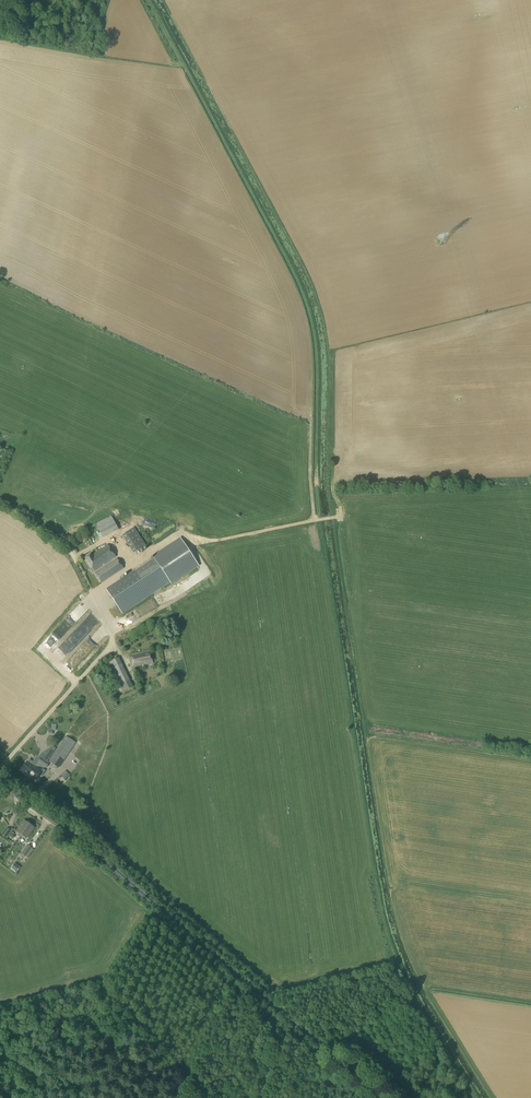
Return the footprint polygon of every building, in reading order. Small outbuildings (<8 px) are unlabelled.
[(103,538),(118,530),(111,516),(96,524),(103,538)] [(134,554),(146,546),(134,527),(122,535),(134,554)] [(171,585),(199,566),(180,538),(152,556),(153,558),(134,570),(135,571),(106,590),(121,613),(150,594),(151,596),(170,583),(171,585)] [(116,557),(108,545),(91,556),(90,554),(85,558),(89,565),(94,572),(116,557)] [(139,561),(145,556),(141,550),(135,554),(139,561)] [(102,583),(124,569),(117,558),(95,573),(102,583)] [(199,575),(163,595),(166,601),(187,589),(186,587),(201,579),(199,575)] [(155,597),(159,606),(165,603),(161,594),(155,597)] [(55,644),(56,646),(58,644),(91,611),(88,608),(87,606),(84,603),(77,607),(63,622),(59,626),(60,625),(48,638),(52,641),(57,636),(55,633),(60,630),(60,629),(69,619),(71,624),(68,627),(69,630),(55,644)] [(87,619),(95,627),(101,621),(93,613),(87,619)] [(134,667),(152,663),(150,650),(143,652),(131,655),(134,667)] [(73,666),(81,666),(80,655),(72,656),(73,666)] [(43,658),(40,662),(47,670),(51,666),(43,658)] [(118,658),(106,663),(111,673),(123,667),(118,658)] [(120,693),(133,687),(128,677),(115,683),(120,693)] [(58,768),(76,743),(66,736),(48,762),(58,768)] [(41,757),(47,762),(56,749),(52,746),(41,753),(39,756),(41,757)] [(41,757),(36,764),(28,776),(35,781),(39,775),(41,777),(45,771),(43,769),(41,771),(36,767),(37,767),(41,767),(42,765),(46,768),(49,763),(47,762),(41,757)] [(28,776),(36,764),(29,759),(27,761),(20,771),(28,776)] [(21,835),(29,824),(24,820),(16,831),(18,833),(17,836),(19,837),(21,835)] [(29,824),(21,835),(26,839),(34,827),(29,824)] [(5,838),(10,831),(6,828),(1,835),(5,838)] [(28,858),(34,850),(31,848),(32,848),(27,845),(21,854),(25,857),(26,856),(28,858)]
